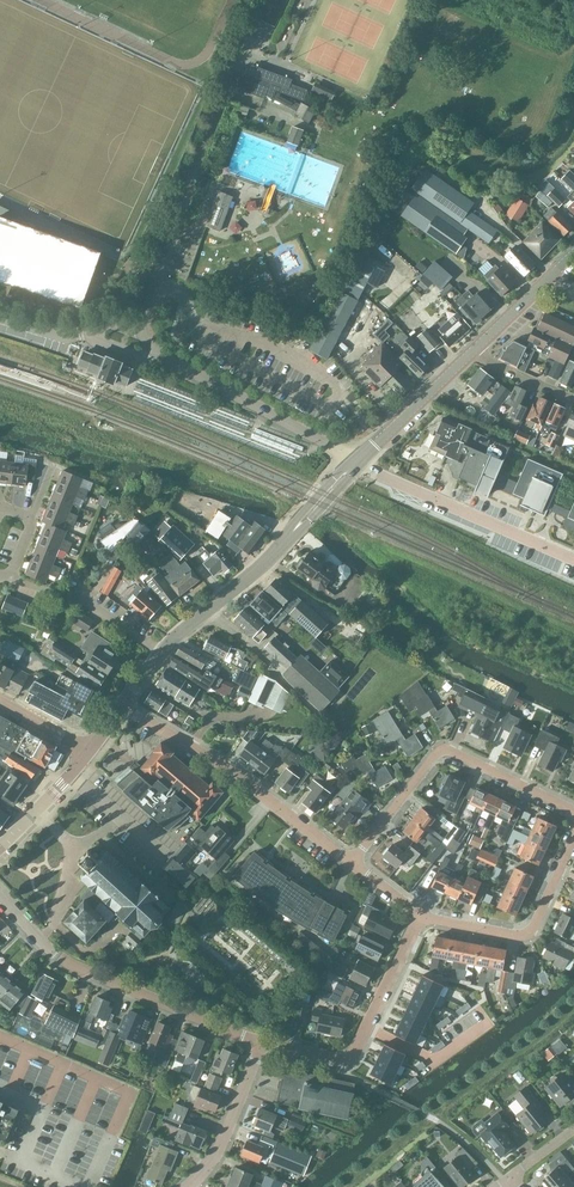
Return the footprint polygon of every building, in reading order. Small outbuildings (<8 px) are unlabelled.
[(257,68),(256,71),(247,68),(246,71),(239,69),(234,83),(233,87),(265,99),(266,96),(273,99),(276,92),(304,102),(308,91),(285,82),(287,79),(257,68)] [(311,94),(330,103),(335,92),(316,83),(311,94)] [(274,99),(297,112),(295,116),(309,123),(315,111),(301,103),(300,106),(277,93),(274,99)] [(234,113),(246,117),(249,109),(237,104),(234,113)] [(304,131),(293,127),(287,142),(298,147),(304,131)] [(483,239),(492,226),(469,211),(474,203),(425,169),(411,189),(483,239)] [(561,180),(573,192),(573,193),(573,175),(570,171),(565,175),(561,180)] [(548,183),(543,188),(548,193),(553,188),(548,183)] [(261,210),(266,211),(272,188),(267,187),(261,210)] [(548,208),(553,202),(559,208),(566,200),(554,189),(547,197),(541,191),(535,197),(548,208)] [(232,198),(219,193),(207,223),(221,228),(232,198)] [(468,238),(464,235),(468,229),(417,193),(402,215),(457,254),(463,245),(468,238)] [(490,201),(495,214),(501,211),(496,199),(490,201)] [(256,200),(246,201),(246,211),(256,210),(256,200)] [(507,215),(520,222),(528,206),(516,200),(507,215)] [(545,215),(550,221),(565,235),(573,227),(559,213),(558,214),(552,208),(545,215)] [(12,286),(9,294),(45,307),(48,299),(81,310),(101,253),(0,217),(0,282),(12,286)] [(542,260),(561,239),(543,222),(524,243),(542,260)] [(535,265),(521,251),(516,246),(506,257),(510,262),(524,276),(535,265)] [(361,252),(359,257),(381,268),(381,269),(383,270),(386,264),(361,252)] [(376,288),(384,272),(361,260),(359,259),(341,292),(358,300),(367,283),(376,288)] [(442,290),(453,277),(435,261),(424,274),(433,282),(442,290)] [(487,261),(479,269),(485,275),(484,276),(487,279),(486,280),(501,296),(515,283),(507,274),(508,273),(502,266),(499,269),(495,265),(493,267),(487,261)] [(135,294),(143,297),(147,286),(139,283),(135,294)] [(449,292),(453,288),(449,284),(445,288),(449,292)] [(468,290),(462,296),(483,318),(494,308),(479,291),(473,296),(468,290)] [(341,292),(310,350),(327,360),(358,300),(341,292)] [(456,301),(461,307),(459,309),(474,325),(483,318),(462,296),(456,301)] [(528,342),(529,342),(538,346),(537,348),(542,350),(541,353),(564,364),(573,344),(573,326),(546,313),(538,329),(535,328),(528,342)] [(450,347),(471,328),(458,314),(439,332),(443,337),(441,339),(450,347)] [(390,336),(385,331),(381,327),(374,335),(383,343),(390,336)] [(431,353),(439,345),(427,331),(422,335),(418,338),(431,353)] [(410,339),(402,348),(406,351),(400,358),(421,377),(430,366),(414,352),(419,347),(410,339)] [(525,372),(535,351),(528,347),(514,341),(507,347),(505,349),(504,349),(500,352),(498,354),(499,360),(518,369),(525,372)] [(387,381),(403,397),(417,383),(401,367),(403,365),(382,345),(367,361),(368,362),(362,368),(381,387),(387,381)] [(111,382),(111,381),(126,387),(133,369),(122,365),(123,363),(107,357),(106,358),(96,354),(95,356),(85,352),(79,366),(89,370),(88,372),(99,376),(98,377),(111,382)] [(549,376),(557,380),(564,365),(555,361),(549,376)] [(572,389),(573,385),(573,362),(571,361),(560,383),(572,389)] [(481,369),(471,384),(484,393),(488,387),(495,392),(484,408),(494,415),(512,392),(481,369)] [(522,422),(529,409),(523,406),(529,393),(517,387),(508,405),(513,407),(509,416),(522,422)] [(354,392),(349,397),(353,402),(358,397),(354,392)] [(537,424),(535,427),(541,430),(553,404),(541,398),(537,407),(534,405),(527,420),(537,424)] [(566,409),(553,403),(540,432),(547,435),(551,428),(556,431),(566,409)] [(465,404),(463,411),(470,414),(473,407),(465,404)] [(564,433),(563,435),(564,436),(565,433),(573,438),(573,413),(573,412),(567,425),(564,433)] [(432,448),(446,454),(445,456),(453,459),(451,462),(456,475),(459,477),(459,478),(468,482),(466,485),(489,495),(493,486),(496,479),(498,474),(510,447),(475,432),(475,431),(468,428),(468,427),(459,424),(459,425),(443,418),(438,431),(436,434),(438,434),(432,448)] [(531,436),(517,430),(513,439),(527,445),(531,436)] [(551,432),(546,445),(555,449),(560,436),(551,432)] [(12,452),(13,446),(0,444),(0,450),(12,452)] [(13,485),(16,464),(7,462),(8,460),(0,458),(0,483),(13,485)] [(533,511),(545,516),(548,510),(551,503),(563,474),(528,459),(518,483),(498,474),(496,479),(493,486),(525,499),(520,510),(526,512),(528,509),(533,511)] [(23,465),(16,464),(13,485),(27,487),(28,480),(34,481),(37,464),(24,462),(23,465)] [(64,471),(58,484),(87,496),(89,491),(80,487),(84,479),(64,471)] [(58,484),(53,497),(73,505),(76,497),(85,501),(87,496),(58,484)] [(53,497),(48,509),(76,521),(79,516),(70,512),(73,505),(53,497)] [(571,512),(551,503),(548,510),(573,521),(573,504),(571,512)] [(43,522),(46,523),(62,530),(65,522),(74,526),(76,521),(48,509),(43,522)] [(219,512),(208,530),(209,533),(218,539),(231,519),(219,512)] [(223,535),(231,541),(230,544),(226,547),(231,552),(233,549),(238,553),(242,549),(243,550),(250,555),(267,532),(253,522),(251,525),(248,521),(246,520),(245,519),(244,518),(241,517),(240,519),(237,516),(223,535)] [(128,523),(117,525),(117,524),(115,525),(113,526),(112,530),(112,533),(103,539),(99,542),(100,543),(101,542),(111,552),(112,553),(121,542),(125,544),(129,536),(138,544),(151,530),(140,520),(137,523),(133,520),(133,519),(128,523)] [(46,523),(41,536),(69,548),(72,543),(63,539),(66,531),(62,530),(46,523)] [(159,541),(180,560),(192,546),(191,541),(174,525),(173,526),(172,527),(160,540),(159,541)] [(41,536),(36,549),(56,557),(59,549),(68,553),(69,548),(41,536)] [(158,544),(153,539),(145,547),(150,552),(158,544)] [(226,572),(232,567),(219,550),(213,555),(211,552),(209,553),(206,549),(205,550),(203,548),(196,553),(203,561),(202,562),(214,576),(223,568),(226,572)] [(56,557),(36,549),(31,561),(59,573),(61,568),(52,565),(56,557)] [(318,590),(324,589),(325,589),(335,596),(352,570),(343,563),(337,572),(337,568),(331,563),(324,564),(324,565),(309,554),(298,569),(313,579),(312,580),(313,586),(318,590)] [(181,595),(200,580),(186,562),(181,565),(177,560),(171,555),(158,564),(164,569),(166,568),(171,573),(167,577),(181,595)] [(59,573),(31,561),(25,574),(45,583),(48,574),(57,578),(59,573)] [(115,566),(101,592),(109,596),(123,570),(115,566)] [(177,597),(160,573),(159,574),(156,571),(145,579),(149,585),(152,588),(166,605),(177,597)] [(135,582),(139,585),(144,590),(145,590),(147,587),(140,577),(135,582)] [(289,613),(329,649),(343,633),(331,621),(328,625),(277,579),(276,580),(275,580),(265,591),(283,607),(289,613)] [(139,585),(134,590),(139,595),(131,604),(148,620),(149,618),(151,618),(155,614),(155,613),(161,605),(148,593),(145,590),(144,590),(139,585)] [(251,605),(256,609),(271,621),(271,620),(278,626),(289,613),(283,607),(265,591),(264,591),(263,592),(262,591),(251,605)] [(28,603),(16,598),(7,595),(2,608),(22,617),(28,603)] [(235,620),(259,643),(266,635),(260,630),(264,625),(246,609),(235,620)] [(74,622),(88,631),(95,621),(81,612),(74,622)] [(99,633),(97,634),(96,634),(93,632),(83,647),(91,652),(85,660),(89,663),(107,675),(118,659),(112,655),(113,654),(107,649),(110,644),(103,639),(104,638),(103,635),(99,633)] [(234,655),(237,649),(211,637),(205,649),(224,659),(223,661),(244,671),(248,662),(234,655)] [(301,654),(300,655),(298,658),(274,637),(264,648),(287,670),(282,675),(289,684),(321,713),(341,690),(301,654)] [(41,653),(54,662),(57,658),(69,666),(67,668),(76,674),(78,672),(82,674),(81,675),(99,687),(106,677),(88,664),(76,657),(50,639),(41,653)] [(6,686),(19,662),(24,652),(11,645),(1,664),(0,663),(0,685),(5,688),(6,686)] [(186,645),(183,646),(182,646),(177,655),(202,670),(203,668),(207,670),(211,673),(213,670),(205,665),(209,659),(186,645)] [(25,651),(22,658),(28,661),(32,655),(25,651)] [(222,679),(217,677),(211,673),(207,670),(203,668),(202,670),(201,672),(176,656),(169,666),(208,691),(211,687),(216,690),(218,687),(231,693),(235,685),(222,679)] [(349,677),(331,660),(320,671),(339,689),(349,677)] [(19,662),(6,686),(18,693),(29,674),(16,668),(19,662)] [(199,690),(167,669),(157,685),(189,706),(199,690)] [(239,669),(234,682),(253,691),(259,678),(239,669)] [(56,684),(57,682),(41,673),(36,681),(53,690),(56,684)] [(69,691),(62,704),(68,707),(81,714),(93,691),(62,674),(57,682),(56,684),(69,691)] [(260,675),(259,678),(253,691),(248,701),(263,708),(275,682),(260,675)] [(62,720),(68,707),(62,704),(69,691),(56,684),(53,690),(36,681),(25,701),(62,720)] [(419,717),(429,711),(435,708),(427,695),(426,695),(417,682),(400,697),(410,712),(415,709),(419,717)] [(507,715),(500,711),(502,706),(485,697),(467,689),(455,683),(452,690),(459,693),(457,696),(463,698),(461,703),(458,708),(476,717),(478,718),(471,733),(493,744),(507,715)] [(241,687),(237,695),(247,700),(251,691),(241,687)] [(152,692),(145,703),(167,717),(174,705),(152,692)] [(522,708),(524,702),(517,698),(514,704),(522,708)] [(437,712),(435,708),(429,711),(439,728),(454,719),(446,706),(437,712)] [(372,721),(387,745),(396,740),(403,736),(387,712),(372,721)] [(509,713),(502,729),(511,734),(504,748),(520,756),(526,744),(527,744),(531,736),(516,728),(521,719),(509,713)] [(56,748),(56,747),(50,744),(0,715),(0,746),(11,752),(32,764),(34,760),(45,767),(45,766),(56,748)] [(189,716),(185,722),(190,726),(194,719),(189,716)] [(369,724),(363,727),(366,736),(373,733),(369,724)] [(542,729),(534,745),(544,750),(545,751),(539,765),(553,772),(560,757),(562,759),(566,751),(557,746),(560,738),(542,729)] [(278,757),(284,761),(291,752),(285,747),(273,745),(265,739),(259,748),(256,746),(266,732),(249,730),(242,739),(249,744),(240,755),(265,774),(278,757)] [(405,740),(403,736),(396,740),(407,757),(422,747),(415,735),(405,740)] [(323,745),(330,750),(337,741),(330,736),(323,745)] [(298,742),(292,750),(295,752),(301,744),(298,742)] [(155,753),(152,756),(210,806),(222,792),(212,783),(209,787),(172,755),(173,753),(161,743),(153,752),(155,753)] [(0,746),(0,758),(6,762),(11,752),(0,746)] [(40,769),(39,768),(32,764),(11,752),(6,762),(31,780),(31,779),(32,780),(40,769)] [(297,756),(291,752),(284,761),(290,766),(276,783),(289,792),(295,784),(300,787),(310,774),(298,765),(303,758),(298,754),(297,756)] [(354,771),(358,777),(366,771),(373,767),(365,755),(356,761),(353,757),(341,765),(348,775),(354,771)] [(152,756),(143,767),(141,769),(152,778),(154,777),(180,799),(176,804),(187,813),(189,812),(193,816),(199,820),(210,806),(152,756)] [(143,767),(136,762),(131,768),(133,770),(117,783),(173,832),(193,816),(189,812),(187,813),(176,804),(180,799),(154,777),(152,778),(141,769),(143,767)] [(398,763),(393,766),(396,771),(401,768),(398,763)] [(376,772),(373,767),(366,771),(377,788),(393,778),(385,766),(376,772)] [(0,775),(0,797),(12,806),(28,784),(8,770),(4,776),(1,775),(0,775)] [(302,803),(314,812),(330,793),(321,786),(324,781),(316,775),(308,786),(313,790),(302,803)] [(465,783),(450,776),(441,795),(455,802),(451,812),(458,815),(466,797),(459,794),(465,783)] [(469,804),(476,807),(469,823),(466,829),(472,832),(483,810),(490,795),(484,792),(486,789),(479,786),(478,789),(477,788),(469,804)] [(371,803),(366,800),(352,789),(345,799),(330,818),(344,829),(359,810),(363,813),(371,803)] [(503,801),(490,795),(483,810),(490,813),(483,827),(489,830),(495,816),(503,801)] [(506,843),(509,836),(512,829),(514,825),(509,822),(516,807),(510,804),(512,801),(504,797),(503,801),(495,816),(503,820),(497,834),(502,836),(500,840),(506,843)] [(2,825),(10,815),(0,808),(0,823),(2,825)] [(422,808),(413,820),(442,843),(445,839),(430,827),(436,819),(422,808)] [(532,814),(525,811),(522,819),(528,822),(532,814)] [(449,821),(443,817),(440,821),(446,825),(449,821)] [(556,826),(538,818),(532,831),(550,839),(556,826)] [(442,843),(413,820),(403,832),(417,843),(423,835),(438,847),(442,843)] [(201,846),(217,859),(213,863),(208,869),(207,868),(203,873),(211,879),(215,875),(220,869),(230,857),(224,852),(234,841),(218,827),(216,829),(212,825),(205,832),(200,828),(191,837),(201,846)] [(454,854),(468,833),(459,828),(445,848),(454,854)] [(516,839),(526,844),(544,852),(550,839),(532,831),(530,837),(512,829),(509,836),(516,839)] [(473,835),(469,844),(481,849),(484,840),(473,835)] [(512,846),(516,839),(509,836),(506,843),(512,846)] [(189,889),(197,880),(197,876),(185,866),(197,852),(188,844),(176,858),(175,858),(172,858),(164,867),(164,870),(186,889),(189,889)] [(424,844),(419,851),(431,860),(436,853),(424,844)] [(538,865),(544,852),(526,844),(520,857),(538,865)] [(403,860),(411,867),(420,855),(410,846),(404,853),(393,845),(384,857),(398,868),(403,860)] [(469,858),(476,861),(481,850),(473,847),(469,858)] [(500,858),(503,851),(498,849),(495,850),(493,855),(500,858)] [(95,895),(95,896),(118,918),(135,934),(138,931),(143,936),(142,937),(143,938),(144,937),(145,937),(146,937),(145,936),(150,931),(152,930),(152,929),(157,928),(158,929),(159,928),(158,927),(161,924),(163,924),(163,923),(162,922),(162,917),(164,917),(164,915),(170,909),(171,909),(172,909),(170,907),(171,907),(170,906),(169,907),(166,904),(166,903),(165,902),(159,897),(160,896),(158,895),(161,892),(145,878),(141,882),(137,878),(138,877),(137,876),(136,877),(130,872),(131,870),(130,870),(129,870),(123,865),(124,864),(123,863),(122,864),(116,858),(117,857),(116,857),(115,857),(109,852),(110,851),(109,850),(108,851),(107,850),(106,851),(107,852),(106,853),(105,852),(103,852),(102,853),(101,853),(100,855),(99,856),(98,859),(97,858),(98,857),(97,855),(97,854),(96,854),(95,854),(94,855),(91,852),(93,851),(91,850),(90,851),(89,850),(88,851),(89,852),(81,861),(80,860),(79,861),(80,862),(79,863),(80,864),(81,863),(87,868),(85,870),(87,872),(85,872),(83,872),(83,873),(82,874),(82,875),(81,876),(81,877),(82,879),(81,880),(82,881),(81,881),(82,882),(82,881),(89,887),(88,888),(89,888),(89,889),(90,888),(96,893),(95,894),(95,895)] [(236,875),(248,885),(266,863),(263,860),(255,853),(253,855),(250,852),(237,870),(239,871),(236,875)] [(432,887),(445,893),(452,878),(444,874),(450,860),(445,857),(439,872),(439,871),(432,887)] [(269,865),(266,863),(248,885),(261,894),(278,871),(269,865)] [(463,866),(458,864),(455,871),(460,873),(463,866)] [(499,876),(509,881),(527,889),(533,876),(516,868),(513,874),(496,866),(492,873),(499,876)] [(458,899),(471,905),(474,899),(480,902),(485,892),(482,891),(485,884),(474,879),(477,872),(471,869),(465,883),(458,899)] [(261,894),(273,903),(289,880),(286,878),(278,871),(261,894)] [(499,876),(492,873),(489,881),(495,884),(499,876)] [(465,883),(452,878),(445,893),(458,899),(465,883)] [(292,882),(289,880),(273,903),(286,912),(301,888),(292,882)] [(509,881),(504,894),(521,902),(527,889),(509,881)] [(90,888),(89,889),(89,888),(81,897),(84,900),(64,922),(87,943),(107,921),(109,923),(114,918),(116,920),(118,918),(95,896),(95,895),(95,894),(96,893),(90,888)] [(286,912),(299,920),(313,895),(310,893),(301,888),(286,912)] [(493,897),(487,894),(484,901),(490,904),(493,897)] [(515,915),(521,902),(504,894),(498,907),(515,915)] [(326,902),(317,897),(313,895),(299,920),(313,928),(313,927),(326,902)] [(313,927),(320,931),(334,906),(326,902),(313,927)] [(389,938),(397,923),(381,915),(382,912),(368,905),(363,913),(369,916),(365,926),(389,938)] [(342,911),(334,906),(320,931),(320,932),(334,939),(345,918),(348,920),(352,912),(344,907),(342,911)] [(563,914),(555,932),(569,939),(573,928),(573,919),(563,914)] [(347,935),(356,939),(360,930),(352,926),(347,935)] [(140,941),(130,933),(126,938),(136,946),(140,941)] [(356,951),(378,961),(385,945),(363,935),(356,951)] [(430,970),(430,971),(437,972),(440,958),(446,959),(450,940),(436,937),(432,956),(433,957),(430,970)] [(450,940),(446,959),(453,961),(451,975),(458,976),(464,942),(450,940)] [(464,942),(458,976),(464,978),(467,963),(474,965),(478,945),(464,942)] [(569,959),(573,961),(573,947),(567,944),(565,950),(551,943),(550,943),(544,957),(558,964),(557,966),(564,969),(569,959)] [(478,945),(474,965),(488,967),(492,948),(478,945)] [(487,974),(485,982),(493,984),(495,977),(496,969),(502,970),(503,970),(506,950),(492,948),(488,967),(487,974)] [(508,971),(505,988),(515,989),(517,982),(532,985),(534,977),(531,976),(534,961),(519,958),(516,973),(508,971)] [(329,972),(343,979),(348,968),(334,961),(329,972)] [(352,977),(366,984),(373,970),(359,963),(352,977)] [(500,978),(498,992),(504,993),(505,988),(508,971),(502,970),(500,978)] [(538,974),(542,983),(549,981),(545,971),(538,974)] [(41,998),(48,1002),(59,981),(43,972),(32,994),(31,997),(38,1000),(40,1001),(41,998)] [(480,972),(478,986),(483,987),(484,987),(485,982),(487,974),(480,972)] [(3,997),(14,984),(12,982),(12,980),(9,978),(7,978),(3,975),(0,979),(0,995),(3,997)] [(423,976),(418,986),(439,996),(444,986),(445,985),(423,975),(422,976),(423,976)] [(338,982),(331,997),(340,1001),(354,1008),(361,993),(347,986),(338,982)] [(3,997),(0,1001),(0,1004),(9,1011),(18,999),(24,992),(20,989),(20,986),(17,984),(15,984),(14,984),(3,997)] [(418,986),(414,995),(435,1005),(439,996),(418,986)] [(505,988),(504,993),(513,997),(515,989),(505,988)] [(320,989),(317,996),(327,1001),(330,993),(320,989)] [(28,995),(24,992),(18,999),(24,1004),(28,995)] [(63,1006),(67,999),(57,994),(53,1002),(63,1006)] [(28,995),(24,1004),(22,1008),(19,1012),(29,1017),(38,1000),(31,997),(28,995)] [(414,995),(409,1005),(430,1015),(435,1005),(414,995)] [(81,1019),(74,1038),(76,1039),(75,1040),(102,1052),(103,1052),(114,1024),(109,1022),(113,1011),(108,1008),(110,1003),(97,997),(90,1014),(89,1014),(86,1021),(81,1019)] [(299,1001),(296,1017),(305,1019),(309,1003),(299,1001)] [(468,1003),(462,1007),(465,1011),(471,1007),(468,1003)] [(409,1005),(404,1015),(425,1025),(430,1015),(409,1005)] [(46,1024),(74,1038),(81,1019),(55,1006),(46,1024)] [(462,1007),(456,1011),(460,1016),(465,1011),(462,1007)] [(317,1032),(341,1037),(344,1020),(321,1015),(322,1010),(315,1008),(312,1020),(319,1022),(317,1032)] [(131,1011),(128,1018),(125,1016),(121,1027),(114,1024),(103,1052),(102,1052),(98,1062),(109,1066),(121,1039),(126,1041),(127,1039),(141,1045),(151,1020),(131,1011)] [(13,1013),(7,1021),(12,1025),(17,1017),(13,1013)] [(404,1015),(400,1024),(421,1034),(425,1025),(404,1015)] [(448,1017),(442,1021),(445,1026),(451,1022),(448,1017)] [(442,1021),(436,1025),(440,1030),(445,1026),(442,1021)] [(171,1058),(178,1040),(173,1038),(174,1036),(169,1034),(172,1028),(158,1023),(150,1042),(153,1043),(150,1050),(158,1053),(158,1052),(171,1058)] [(394,1034),(394,1035),(416,1045),(416,1044),(421,1034),(400,1024),(395,1034),(394,1034)] [(183,1033),(176,1050),(175,1051),(179,1052),(175,1060),(184,1064),(188,1056),(197,1060),(205,1042),(183,1033)] [(442,1041),(436,1045),(440,1050),(445,1046),(442,1041)] [(554,1047),(559,1053),(565,1049),(560,1042),(554,1047)] [(385,1045),(380,1054),(401,1064),(406,1055),(406,1054),(384,1044),(385,1045)] [(436,1045),(430,1049),(434,1054),(440,1050),(436,1045)] [(557,1054),(551,1046),(545,1051),(551,1058),(557,1054)] [(224,1072),(231,1075),(238,1055),(224,1050),(222,1056),(219,1054),(213,1067),(215,1068),(212,1075),(211,1074),(206,1087),(217,1091),(222,1079),(221,1078),(224,1072)] [(380,1054),(375,1064),(396,1074),(401,1064),(380,1054)] [(206,1063),(200,1061),(191,1081),(197,1083),(206,1063)] [(422,1062),(417,1066),(420,1070),(426,1066),(422,1061),(422,1062)] [(370,1074),(392,1085),(392,1084),(391,1084),(396,1074),(375,1064),(371,1074),(370,1074)] [(284,1069),(279,1093),(277,1103),(300,1108),(300,1109),(348,1119),(354,1095),(353,1094),(355,1084),(284,1069)] [(511,1074),(518,1083),(525,1079),(517,1070),(511,1074)] [(564,1073),(558,1078),(557,1078),(557,1077),(556,1077),(555,1077),(554,1077),(553,1078),(552,1078),(552,1079),(551,1080),(551,1081),(551,1082),(552,1083),(546,1089),(561,1107),(573,1097),(573,1099),(573,1085),(564,1073)] [(416,1077),(410,1081),(414,1086),(419,1081),(416,1077)] [(410,1081),(404,1085),(408,1090),(414,1086),(410,1081)] [(194,1099),(197,1101),(195,1107),(201,1110),(202,1107),(215,1112),(217,1109),(218,1110),(220,1109),(222,1103),(221,1100),(220,1100),(221,1097),(202,1090),(194,1086),(191,1093),(194,1099)] [(517,1116),(532,1134),(538,1130),(539,1131),(541,1131),(544,1128),(544,1126),(543,1125),(545,1124),(534,1111),(541,1105),(526,1088),(515,1097),(525,1109),(517,1116)] [(4,1146),(19,1110),(0,1102),(0,1144),(4,1146)] [(186,1117),(189,1109),(175,1104),(172,1111),(186,1117)] [(272,1127),(284,1131),(288,1121),(260,1109),(254,1126),(270,1132),(272,1127)] [(544,1109),(540,1113),(548,1123),(552,1119),(544,1109)] [(200,1150),(202,1144),(207,1132),(193,1126),(192,1128),(183,1124),(186,1117),(172,1111),(168,1110),(164,1120),(182,1128),(177,1140),(191,1146),(200,1150)] [(501,1158),(503,1156),(503,1157),(506,1157),(510,1154),(510,1152),(510,1151),(515,1146),(503,1132),(509,1127),(498,1114),(485,1124),(488,1128),(480,1135),(488,1144),(489,1143),(501,1158)] [(288,1126),(303,1132),(307,1122),(292,1116),(288,1126)] [(168,1170),(170,1171),(178,1152),(172,1150),(174,1144),(155,1136),(154,1139),(151,1145),(159,1148),(151,1170),(150,1169),(146,1179),(162,1185),(168,1170)] [(259,1163),(262,1155),(270,1159),(269,1163),(304,1177),(312,1156),(263,1136),(259,1146),(248,1142),(242,1156),(259,1163)] [(327,1152),(319,1148),(316,1157),(324,1161),(327,1152)] [(456,1155),(458,1159),(445,1169),(460,1186),(463,1186),(475,1178),(470,1172),(479,1164),(464,1149),(456,1155)] [(573,1171),(573,1169),(563,1155),(551,1164),(556,1169),(543,1180),(549,1186),(556,1186),(573,1171)] [(451,1186),(435,1166),(421,1177),(422,1178),(414,1185),(415,1186),(449,1186),(451,1186)] [(231,1183),(240,1186),(259,1186),(250,1183),(253,1176),(237,1169),(236,1170),(235,1170),(233,1171),(231,1176),(232,1178),(233,1178),(231,1183)] [(556,1186),(573,1186),(573,1171),(556,1186)] [(282,1183),(266,1176),(261,1186),(281,1186),(282,1183)]
